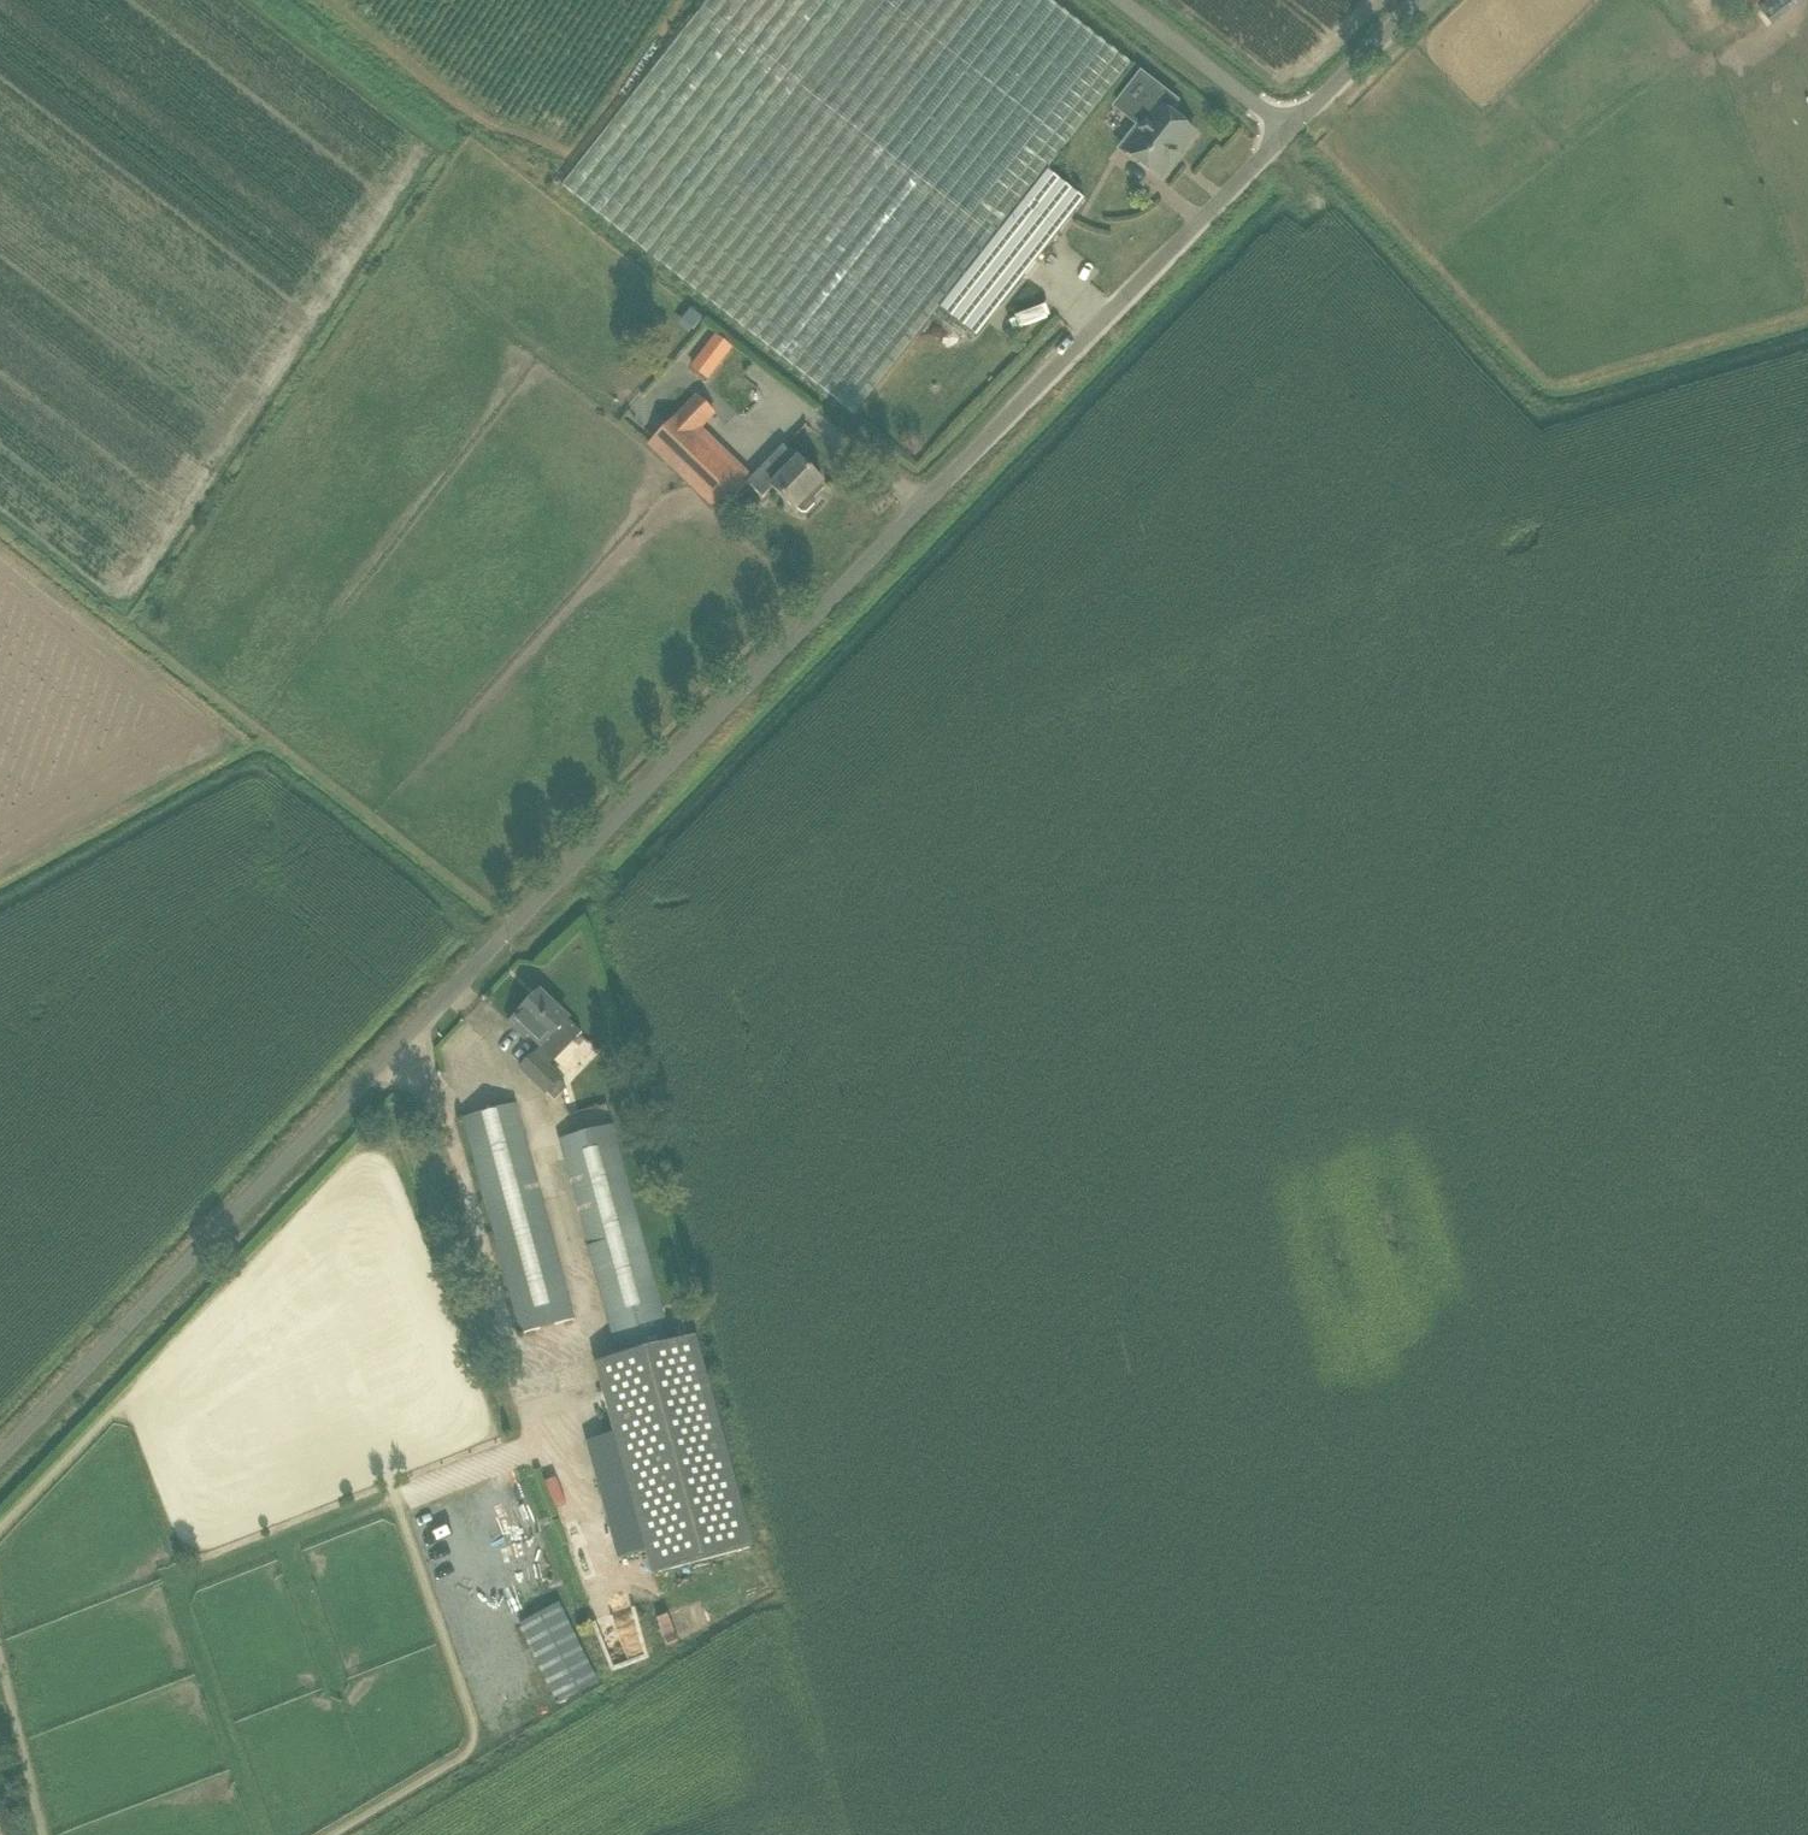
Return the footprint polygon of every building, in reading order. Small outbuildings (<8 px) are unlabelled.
[(1049,0),(709,0),(561,187),(854,416),(939,308),(977,338),(1085,200),(1047,170),(1131,64),(1049,0)] [(1750,11),(1764,0),(1742,0),(1750,11)] [(1118,103),(1146,125),(1125,152),(1159,179),(1195,133),(1169,113),(1178,102),(1141,73),(1118,103)] [(707,381),(732,348),(713,333),(688,367),(707,381)] [(715,416),(695,397),(649,445),(719,512),(747,483),(752,477),(703,430),(715,416)] [(783,446),(752,477),(747,483),(762,498),(772,489),(796,511),(797,509),(801,513),(807,513),(815,505),(814,499),(811,495),(823,483),(799,459),(798,460),(783,446)] [(567,1018),(540,992),(510,1023),(525,1037),(529,1034),(542,1046),(567,1018)] [(562,1078),(534,1054),(520,1068),(547,1093),(562,1078)] [(520,1336),(575,1321),(516,1104),(463,1118),(520,1336)] [(559,1140),(617,1358),(668,1344),(610,1127),(559,1140)] [(696,1337),(668,1344),(617,1358),(596,1364),(651,1572),(752,1545),(696,1337)] [(696,1593),(720,1588),(713,1560),(690,1565),(696,1593)] [(599,1681),(560,1603),(521,1624),(560,1703),(599,1681)]
